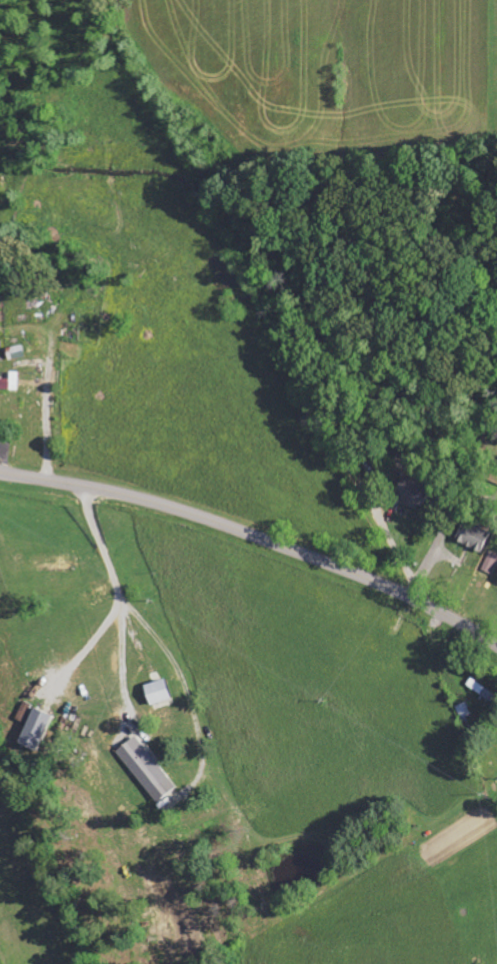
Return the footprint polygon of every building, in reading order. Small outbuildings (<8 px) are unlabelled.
[(17,378),(0,378),(0,390),(17,390),(17,378)] [(397,500),(424,511),(433,489),(407,478),(397,500)] [(484,551),(491,530),(465,520),(457,542),(484,551)] [(496,560),(496,554),(490,551),(481,569),(491,573),(496,560)] [(467,684),(491,702),(496,695),(472,677),(467,684)] [(148,704),(169,700),(165,679),(144,683),(148,704)] [(456,706),(461,718),(473,714),(468,701),(456,706)] [(37,751),(52,715),(34,707),(19,743),(37,751)] [(157,802),(176,786),(136,736),(116,751),(157,802)]
